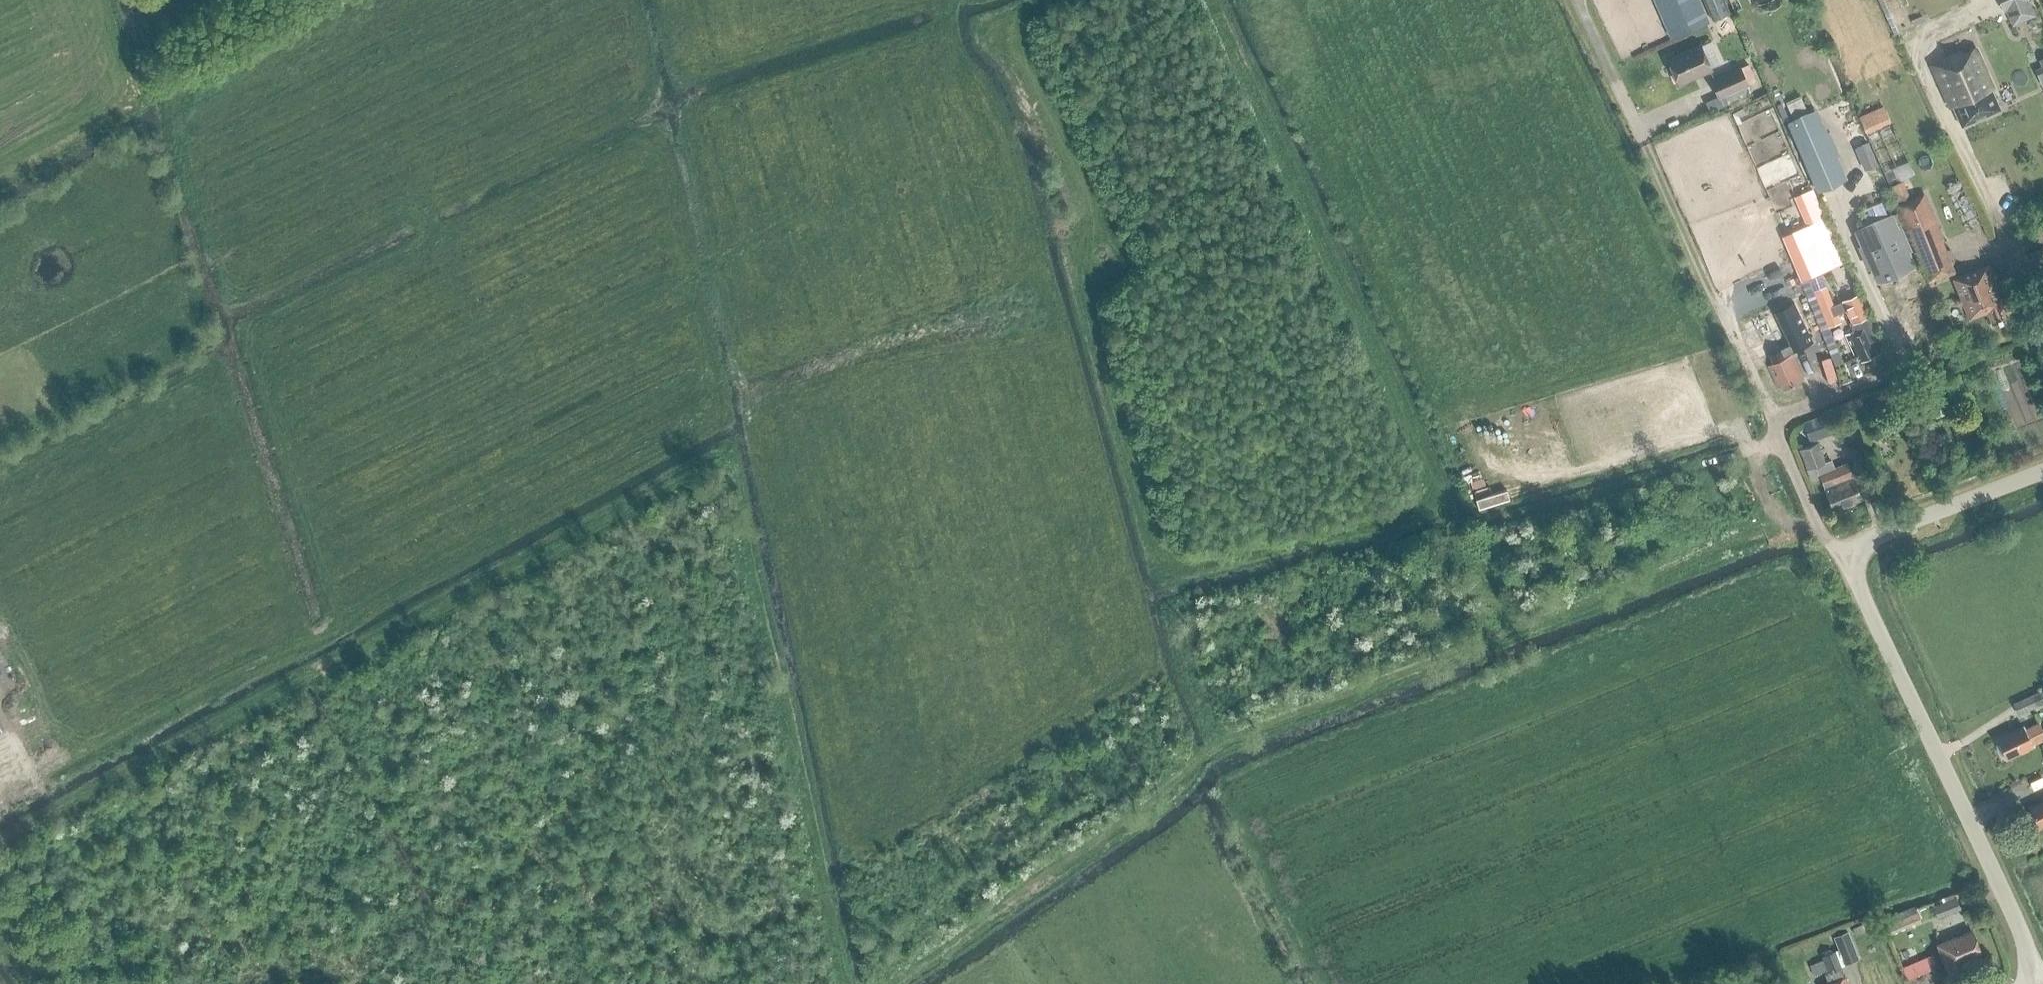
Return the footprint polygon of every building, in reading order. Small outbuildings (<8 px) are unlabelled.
[(1671,39),(1707,23),(1697,0),(1654,0),(1671,39)] [(1724,0),(1704,0),(1712,19),(1729,12),(1724,0)] [(2002,10),(2004,9),(2011,25),(2031,16),(2024,0),(1997,0),(2002,10)] [(1711,70),(1700,44),(1666,59),(1677,85),(1711,70)] [(1952,107),(1960,127),(1999,110),(1990,90),(1993,89),(1975,47),(1961,53),(1960,50),(1928,64),(1947,109),(1952,107)] [(2042,82),(2042,55),(2034,57),(2040,83),(2042,82)] [(1748,84),(1741,68),(1712,81),(1720,97),(1748,84)] [(1857,115),(1865,134),(1892,122),(1884,104),(1857,115)] [(1819,190),(1842,180),(1813,112),(1789,123),(1819,190)] [(1895,200),(1909,193),(1902,179),(1888,186),(1895,200)] [(1812,189),(1801,194),(1814,223),(1825,218),(1812,189)] [(1951,267),(1923,198),(1898,208),(1926,277),(1951,267)] [(1869,268),(1873,266),(1879,280),(1886,277),(1886,278),(1890,277),(1890,276),(1911,266),(1905,252),(1909,250),(1900,229),(1896,231),(1889,217),(1857,231),(1864,245),(1860,247),(1869,268)] [(1989,265),(1953,279),(1969,319),(1988,312),(1993,325),(2010,319),(1989,265)] [(1832,306),(1825,287),(1811,293),(1823,322),(1825,322),(1837,317),(1836,315),(1832,306)] [(1854,358),(1858,356),(1861,362),(1877,354),(1872,342),(1877,339),(1866,315),(1865,315),(1856,295),(1843,301),(1847,310),(1853,322),(1849,323),(1852,331),(1844,335),(1854,358)] [(1843,301),(1832,306),(1836,315),(1847,310),(1843,301)] [(1767,366),(1776,385),(1779,384),(1781,390),(1800,381),(1783,346),(1769,352),(1774,363),(1767,366)] [(1806,426),(1811,442),(1833,434),(1828,418),(1806,426)] [(1799,447),(1805,467),(1811,483),(1821,480),(1833,510),(1861,499),(1847,464),(1836,468),(1833,459),(1826,461),(1819,441),(1799,447)] [(2019,716),(2042,704),(2042,701),(2038,691),(2013,704),(2019,716)] [(2005,758),(2019,751),(2032,745),(2042,740),(2042,731),(2042,729),(2039,723),(2025,730),(2023,727),(2011,733),(2011,734),(1997,740),(2005,758)] [(2029,809),(2037,827),(2042,824),(2042,803),(2029,809)] [(1933,907),(1937,919),(1961,909),(1956,898),(1933,907)] [(1884,919),(1891,934),(1921,921),(1915,906),(1884,919)] [(1841,967),(1859,960),(1848,931),(1833,937),(1838,949),(1835,950),(1835,951),(1821,956),(1823,960),(1814,963),(1814,964),(1810,965),(1814,976),(1823,973),(1827,983),(1848,983),(1847,981),(1845,981),(1842,973),(1843,973),(1841,967)] [(1963,963),(1980,956),(1971,931),(1937,945),(1948,974),(1965,968),(1963,963)]
